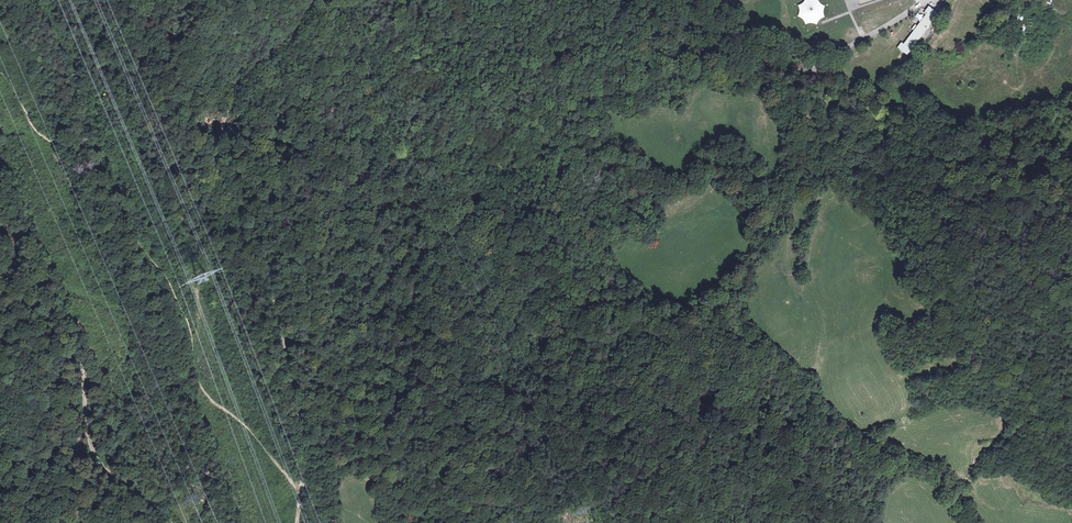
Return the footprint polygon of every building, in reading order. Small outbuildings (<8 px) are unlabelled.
[(801,25),(818,23),(818,19),(825,18),(822,4),(818,4),(818,0),(804,0),(804,4),(798,5),(801,25)] [(929,6),(926,10),(923,13),(926,15),(917,26),(914,24),(911,29),(914,31),(904,43),(902,46),(900,44),(897,48),(906,55),(938,13),(929,6)]
